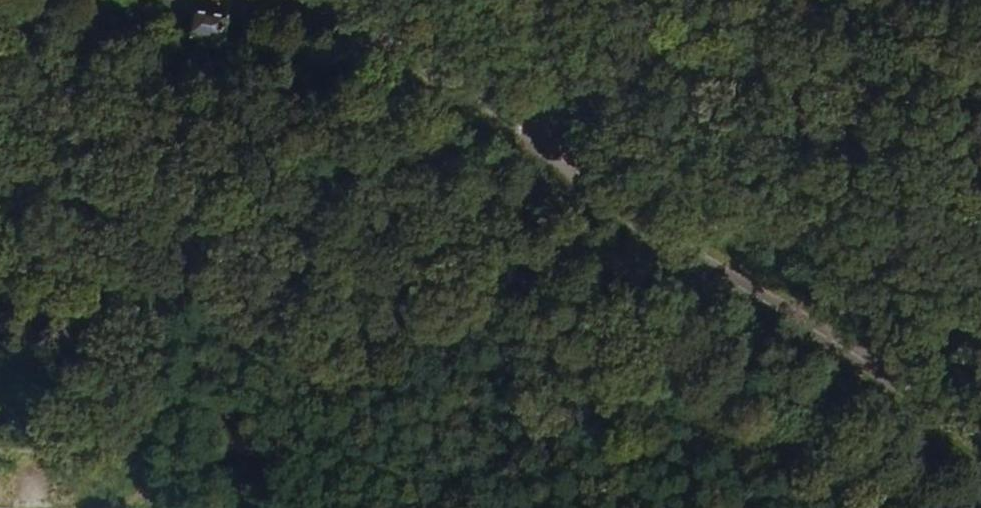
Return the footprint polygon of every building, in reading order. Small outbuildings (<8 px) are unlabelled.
[(245,22),(203,15),(197,52),(240,58),(245,22)] [(192,110),(201,83),(160,73),(152,98),(192,110)]
